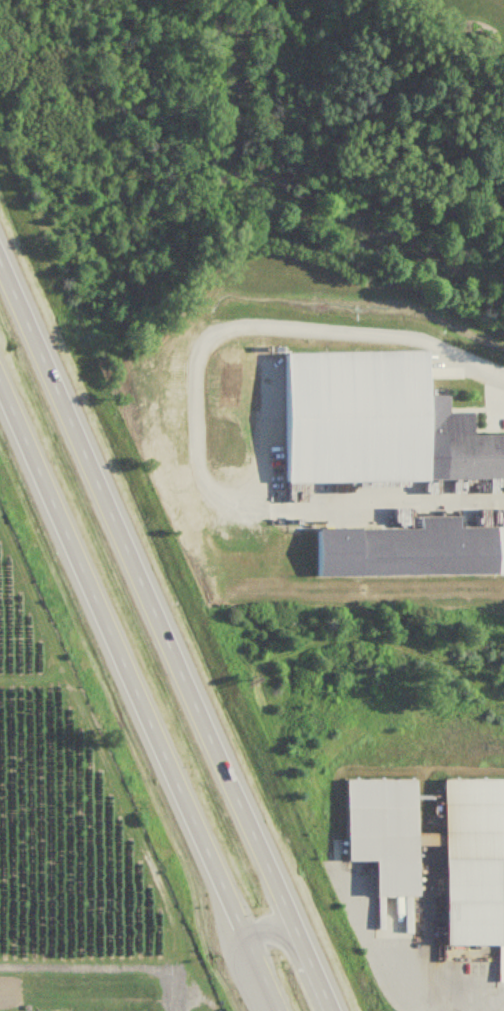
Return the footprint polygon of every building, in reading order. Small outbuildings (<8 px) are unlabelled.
[(503,479),(503,434),(469,435),(469,413),(445,413),(445,396),(420,396),(420,351),(277,354),(279,483),(503,479)] [(312,577),(503,575),(503,527),(457,527),(456,516),(410,517),(400,518),(400,528),(312,529),(312,577)] [(503,944),(503,778),(441,778),(440,944),(503,944)] [(413,781),(343,780),(342,862),(370,862),(370,897),(412,898),(413,845),(423,845),(423,835),(412,835),(413,781)]
